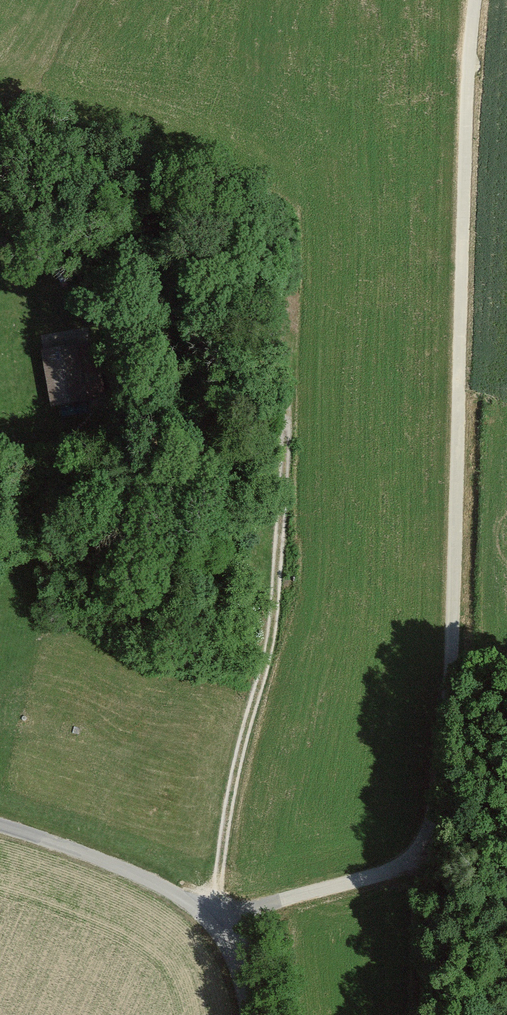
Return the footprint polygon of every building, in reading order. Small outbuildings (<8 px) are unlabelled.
[(91,346),(52,351),(62,408),(101,403),(91,346)]
